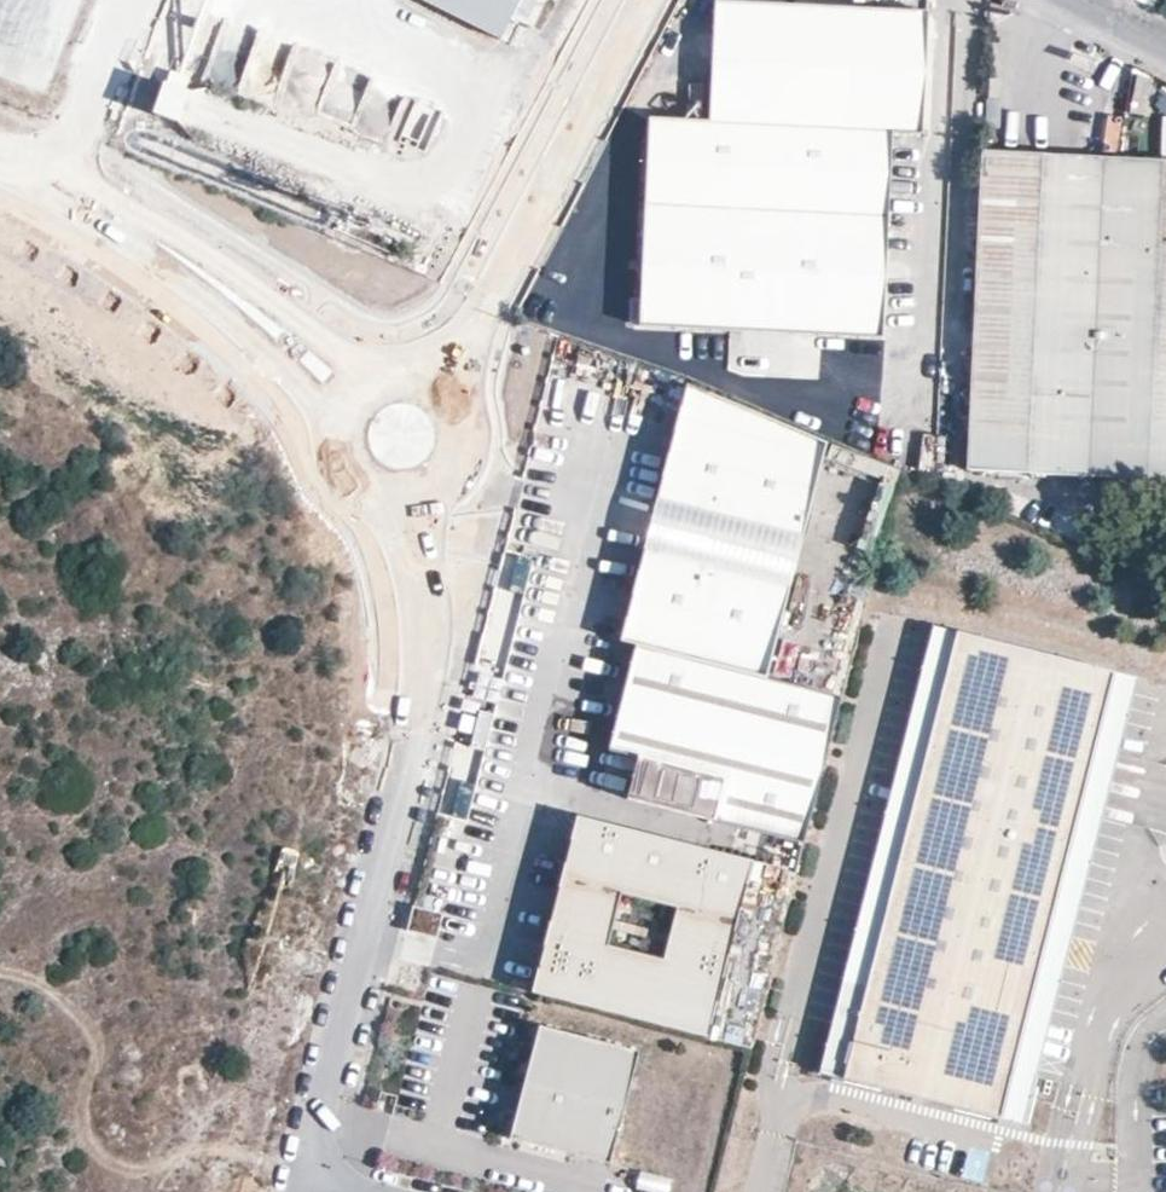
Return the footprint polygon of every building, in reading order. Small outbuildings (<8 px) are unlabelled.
[(503,41),(524,0),(424,0),(503,41)] [(503,41),(510,44),(521,23),(534,30),(549,0),(524,0),(503,41)] [(930,12),(718,2),(710,122),(651,119),(643,325),(883,335),(889,232),(894,131),(926,132),(930,12)] [(351,123),(380,135),(397,96),(367,84),(351,123)] [(176,128),(186,95),(159,87),(149,120),(176,128)] [(986,151),(983,221),(974,384),(971,470),(1165,477),(1165,161),(986,151)] [(895,469),(685,382),(655,500),(801,537),(820,463),(879,478),(892,481),(895,469)] [(875,547),(892,481),(879,478),(862,544),(875,547)] [(789,584),(801,537),(655,500),(643,547),(789,584)] [(765,678),(789,584),(643,547),(619,641),(635,645),(765,678)] [(534,557),(504,549),(497,578),(527,586),(534,557)] [(856,1028),(957,631),(933,625),(832,1022),(856,1028)] [(990,1065),(1091,666),(957,631),(856,1028),(832,1022),(819,1074),(1001,1120),(1013,1071),(990,1065)] [(503,673),(511,644),(482,637),(474,666),(503,673)] [(804,842),(841,697),(765,678),(635,645),(609,749),(638,757),(628,797),(804,842)] [(1013,1071),(1115,672),(1091,666),(990,1065),(1013,1071)] [(709,1038),(753,862),(576,817),(532,993),(709,1038)] [(436,937),(442,913),(413,906),(407,930),(436,937)] [(610,1164),(639,1051),(539,1026),(526,1077),(538,1080),(510,1139),(610,1164)] [(510,1139),(538,1080),(526,1077),(510,1139)] [(671,1180),(642,1172),(638,1188),(654,1191),(668,1191),(671,1180)]
